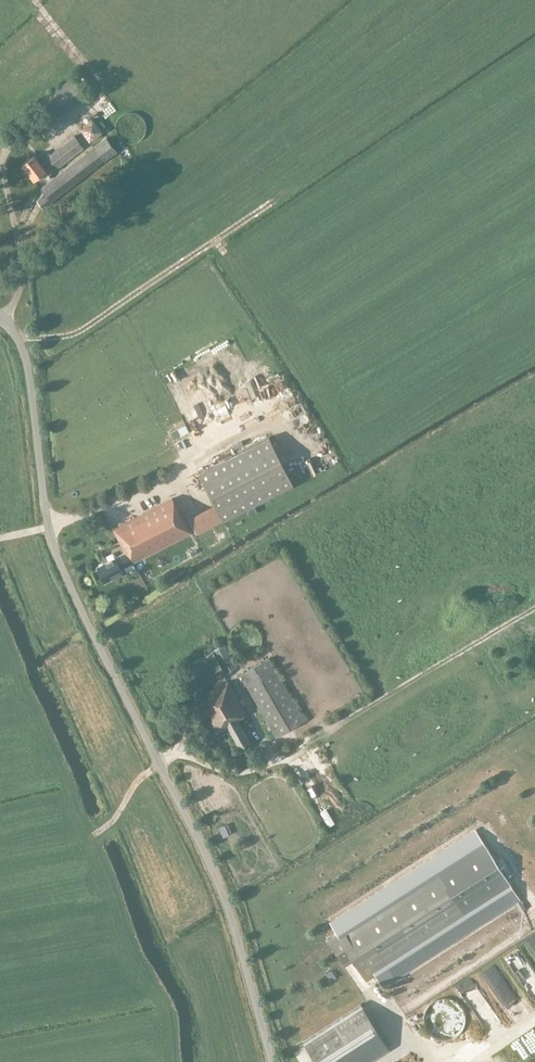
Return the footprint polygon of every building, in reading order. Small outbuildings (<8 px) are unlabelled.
[(72,77),(79,87),(87,82),(80,71),(72,77)] [(38,103),(50,121),(85,96),(72,78),(38,103)] [(145,128),(145,127),(145,126),(145,124),(145,123),(144,122),(144,121),(143,119),(142,118),(142,117),(141,116),(140,115),(139,115),(138,114),(136,113),(135,113),(134,112),(133,112),(131,112),(130,112),(129,112),(127,112),(126,112),(125,113),(123,113),(122,114),(121,115),(120,115),(119,116),(118,117),(117,118),(117,119),(116,121),(116,122),(115,123),(115,124),(115,126),(115,127),(115,128),(115,130),(115,131),(116,132),(116,134),(117,135),(117,136),(118,137),(119,138),(120,139),(121,140),(122,140),(123,141),(125,141),(126,142),(127,142),(129,142),(130,142),(131,142),(133,142),(134,142),(135,141),(136,141),(138,140),(139,140),(140,139),(141,138),(142,137),(142,136),(143,135),(144,134),(144,132),(145,131),(145,130),(145,128)] [(81,129),(89,141),(102,132),(94,121),(81,129)] [(33,155),(21,164),(33,179),(44,171),(47,175),(83,148),(74,136),(47,157),(48,158),(40,164),(33,155)] [(42,208),(103,161),(104,162),(111,157),(112,159),(119,154),(116,151),(106,138),(41,188),(44,191),(35,198),(42,208)] [(274,396),(276,400),(292,391),(288,383),(279,388),(281,391),(274,396)] [(285,417),(292,414),(293,415),(304,411),(300,400),(282,407),(285,417)] [(188,431),(185,425),(170,432),(173,439),(188,431)] [(267,437),(197,473),(213,503),(187,517),(196,534),(203,530),(292,484),(267,437)] [(125,552),(97,566),(105,582),(122,573),(120,568),(190,532),(178,509),(177,510),(172,499),(113,529),(125,552)] [(213,651),(187,665),(195,680),(221,666),(225,673),(236,667),(223,644),(212,650),(213,651)] [(268,658),(239,674),(275,736),(303,720),(268,658)] [(198,697),(216,731),(226,726),(238,747),(248,742),(237,720),(246,715),(228,681),(198,697)] [(325,806),(319,809),(329,826),(334,823),(325,806)] [(519,897),(475,829),(328,922),(336,934),(327,939),(344,966),(353,960),(365,980),(374,975),(381,986),(519,897)] [(500,999),(513,992),(508,982),(494,990),(500,999)] [(469,984),(460,989),(471,1010),(485,1003),(478,988),(466,994),(464,989),(470,986),(469,984)] [(464,1021),(465,1019),(464,1017),(464,1015),(464,1013),(463,1012),(463,1010),(462,1008),(461,1007),(460,1005),(458,1004),(457,1003),(456,1002),(454,1001),(453,1000),(451,999),(449,999),(447,998),(446,998),(444,998),(442,998),(440,998),(438,999),(437,999),(435,1000),(433,1001),(432,1002),(430,1003),(429,1004),(428,1005),(427,1007),(426,1008),(425,1010),(424,1012),(424,1013),(423,1015),(423,1017),(423,1019),(423,1021),(423,1022),(424,1024),(424,1026),(425,1028),(426,1029),(427,1031),(428,1032),(429,1033),(430,1035),(432,1036),(433,1037),(435,1038),(437,1038),(438,1039),(440,1039),(442,1039),(444,1039),(446,1039),(447,1039),(449,1039),(451,1038),(453,1038),(454,1037),(456,1036),(457,1035),(458,1033),(460,1032),(461,1031),(462,1029),(463,1028),(463,1026),(464,1024),(464,1022),(464,1021)] [(315,1061),(334,1061),(379,1033),(360,1004),(302,1041),(315,1061)] [(334,1061),(369,1061),(389,1049),(379,1033),(334,1061)]
